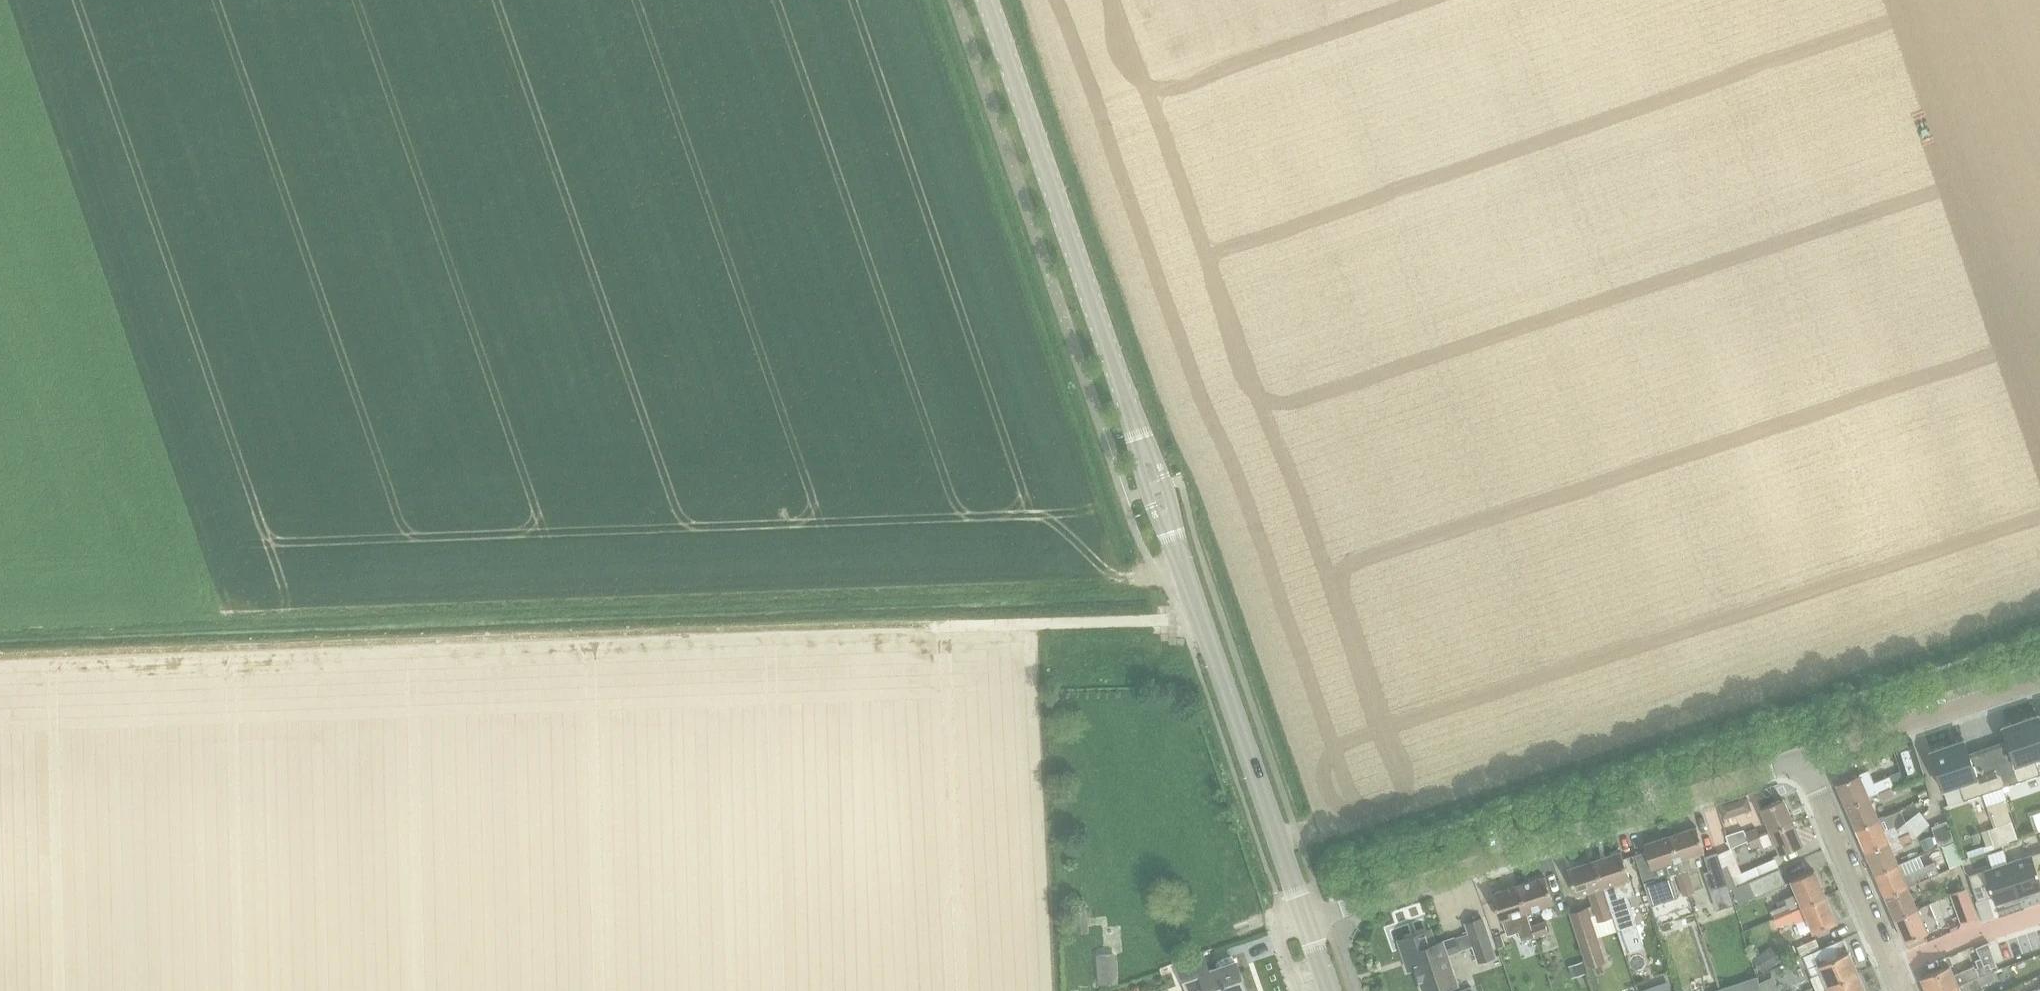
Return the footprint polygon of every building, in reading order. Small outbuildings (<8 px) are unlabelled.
[(1988,746),(2002,787),(2039,775),(2039,773),(2035,759),(2039,757),(2039,719),(2038,714),(2002,726),(2007,740),(1988,746)] [(1964,739),(1930,751),(1930,752),(1943,790),(1948,805),(1964,800),(2002,787),(1988,746),(1969,752),(1965,740),(1964,739)] [(1913,740),(1892,746),(1903,780),(1924,773),(1913,740)] [(1836,783),(1846,806),(1868,797),(1893,785),(1888,776),(1873,783),(1867,770),(1836,783)] [(1766,788),(1762,792),(1768,797),(1771,793),(1766,788)] [(1925,788),(1916,791),(1919,799),(1928,795),(1925,788)] [(1868,797),(1846,806),(1855,829),(1878,819),(1868,797)] [(2003,797),(1986,803),(1994,827),(1988,829),(1994,846),(2018,838),(2003,797)] [(1760,809),(1769,831),(1792,821),(1782,799),(1760,809)] [(1733,801),(1719,806),(1723,819),(1738,814),(1733,801)] [(1878,819),(1855,829),(1865,851),(1888,841),(1898,837),(1910,832),(1913,839),(1929,824),(1922,813),(1917,813),(1905,822),(1900,810),(1878,819)] [(1779,854),(1784,853),(1802,845),(1792,821),(1769,831),(1770,832),(1761,836),(1760,835),(1749,839),(1753,849),(1763,844),(1765,848),(1775,844),(1779,854)] [(1942,843),(1954,838),(1948,821),(1932,827),(1939,845),(1942,844),(1942,843)] [(1679,883),(1690,880),(1687,870),(1691,869),(1687,857),(1704,851),(1696,827),(1670,836),(1681,871),(1676,872),(1679,883)] [(1749,839),(1760,835),(1758,829),(1746,834),(1749,839)] [(1910,832),(1898,837),(1901,844),(1913,839),(1910,832)] [(1681,871),(1670,836),(1643,845),(1645,852),(1634,855),(1640,874),(1651,907),(1677,898),(1670,876),(1676,874),(1683,896),(1694,893),(1690,880),(1679,883),(1676,872),(1681,871)] [(1931,836),(1921,840),(1925,849),(1935,845),(1931,836)] [(1964,863),(1954,839),(1954,838),(1942,843),(1942,844),(1952,868),(1964,863)] [(1888,841),(1865,851),(1875,873),(1898,864),(1888,841)] [(1620,852),(1594,861),(1612,918),(1617,931),(1623,952),(1643,945),(1627,896),(1634,894),(1629,879),(1626,871),(1623,859),(1620,852)] [(2008,862),(2020,900),(2036,895),(2035,891),(2039,889),(2039,852),(2008,862)] [(1705,857),(1709,871),(1705,872),(1710,891),(1728,885),(1722,868),(1723,868),(1719,853),(1705,857)] [(1898,864),(1875,873),(1885,896),(1907,887),(1920,881),(1930,877),(1934,875),(1939,873),(1935,863),(1925,868),(1919,855),(1898,864)] [(1730,890),(1731,889),(1747,882),(1778,869),(1774,860),(1734,877),(1729,865),(1723,868),(1722,868),(1728,885),(1730,890)] [(1594,861),(1567,869),(1573,888),(1576,896),(1588,892),(1593,906),(1571,913),(1587,962),(1589,968),(1607,963),(1592,916),(1596,915),(1598,923),(1612,918),(1594,861)] [(2008,862),(1969,875),(1978,901),(1993,897),(1995,904),(2003,902),(2004,905),(2020,900),(2008,862)] [(1785,884),(1778,869),(1747,882),(1754,898),(1785,884)] [(1769,911),(1773,919),(1775,918),(1824,897),(1813,871),(1790,881),(1796,894),(1784,899),(1786,904),(1769,911)] [(1544,877),(1518,886),(1527,912),(1553,904),(1544,877)] [(1930,877),(1920,881),(1923,889),(1933,885),(1930,877)] [(1491,894),(1497,913),(1500,921),(1503,920),(1507,934),(1519,931),(1523,942),(1535,938),(1531,927),(1527,912),(1518,886),(1491,894)] [(1907,887),(1885,896),(1894,918),(1917,909),(1907,887)] [(1961,922),(1975,917),(1966,890),(1953,895),(1961,922)] [(1812,932),(1813,932),(1835,922),(1824,897),(1775,918),(1779,927),(1796,919),(1798,924),(1807,920),(1812,932)] [(1917,909),(1894,918),(1904,941),(1923,933),(1927,932),(1939,926),(1930,904),(1917,909)] [(1090,931),(1088,911),(1071,913),(1073,933),(1090,931)] [(1445,990),(1458,986),(1448,954),(1473,946),(1478,961),(1493,956),(1481,918),(1466,923),(1469,933),(1435,944),(1430,930),(1399,940),(1408,969),(1416,967),(1424,990),(1441,990),(1445,990)] [(1801,956),(1811,952),(1820,948),(1816,939),(1797,947),(1801,956)] [(1812,978),(1817,990),(1857,973),(1842,939),(1820,948),(1811,952),(1821,974),(1812,978)] [(1925,990),(1944,990),(1998,968),(1989,943),(1977,948),(1984,965),(1976,969),(1975,967),(1955,975),(1951,965),(1951,964),(1944,967),(1920,978),(1925,990)] [(1118,954),(1098,956),(1100,986),(1120,984),(1118,954)] [(1235,962),(1209,971),(1204,957),(1182,964),(1191,990),(1198,990),(1209,987),(1210,990),(1245,990),(1235,962)] [(1950,957),(1941,961),(1944,967),(1951,964),(1951,965),(1953,964),(1950,957)] [(1984,989),(1985,990),(1993,990),(1999,988),(1992,971),(1999,969),(1998,968),(1944,990),(1980,990),(1984,989)] [(1857,973),(1817,990),(1865,990),(1857,973)] [(1583,976),(1568,978),(1569,989),(1584,987),(1583,976)] [(1744,981),(1748,990),(1761,990),(1757,976),(1744,981)] [(1759,982),(1763,990),(1779,990),(1773,976),(1759,982)]
